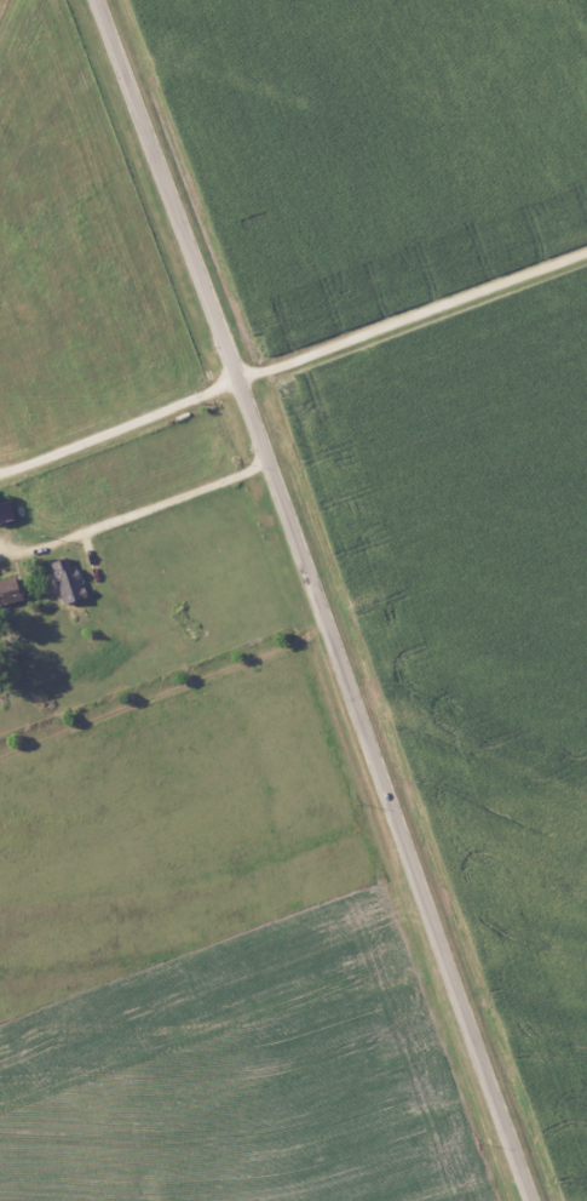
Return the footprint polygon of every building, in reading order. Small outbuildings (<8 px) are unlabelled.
[(82,600),(77,568),(54,571),(59,603),(82,600)] [(13,578),(0,580),(0,593),(15,590),(13,578)]
